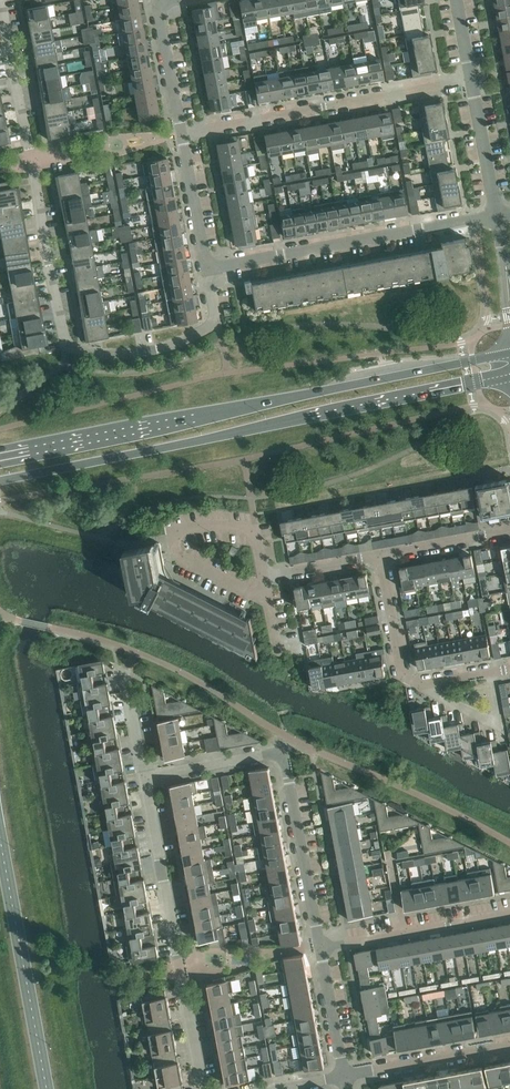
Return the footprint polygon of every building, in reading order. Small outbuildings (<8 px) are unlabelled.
[(75,4),(76,12),(82,11),(80,3),(80,0),(74,0),(75,4)] [(239,2),(244,28),(257,25),(256,19),(252,0),(248,0),(239,2)] [(256,19),(268,16),(265,0),(252,0),(256,19)] [(268,16),(281,14),(278,0),(265,0),(268,16)] [(281,14),(293,12),(291,0),(278,0),(281,14)] [(293,12),(294,18),(307,16),(304,0),(291,0),(293,12)] [(307,16),(319,14),(316,0),(304,0),(307,16)] [(319,14),(331,12),(330,5),(329,0),(316,0),(319,14)] [(423,3),(422,0),(398,0),(400,11),(418,7),(418,4),(423,3)] [(202,9),(192,10),(194,23),(214,20),(220,19),(216,1),(210,2),(201,4),(202,9)] [(236,2),(229,3),(231,16),(238,15),(236,2)] [(138,4),(118,7),(121,20),(140,16),(138,4)] [(497,11),(498,17),(499,19),(509,17),(509,4),(496,6),(497,11)] [(28,21),(49,17),(47,5),(25,9),(26,10),(28,21)] [(418,7),(400,11),(405,36),(423,32),(418,7)] [(140,16),(121,20),(123,32),(142,28),(140,16)] [(30,33),(51,29),(49,17),(28,21),(28,22),(28,21),(30,33)] [(499,24),(500,30),(501,30),(501,31),(509,29),(509,17),(499,19),(500,24),(499,24)] [(197,36),(216,32),(214,20),(194,23),(197,36)] [(142,28),(123,32),(125,44),(145,41),(142,28)] [(33,44),(32,44),(32,45),(54,41),(51,29),(30,33),(31,33),(33,44)] [(501,36),(502,42),(503,42),(503,44),(509,42),(509,29),(501,31),(502,36),(501,36)] [(199,48),(219,44),(216,32),(197,36),(199,48)] [(429,35),(424,36),(423,32),(405,36),(407,50),(431,46),(429,35)] [(60,40),(54,41),(32,45),(33,45),(35,56),(34,56),(34,57),(56,52),(62,51),(60,40)] [(145,41),(125,44),(128,57),(147,53),(145,41)] [(201,60),(221,57),(226,56),(224,43),(219,44),(199,48),(201,60)] [(431,46),(407,50),(410,63),(433,58),(431,46)] [(37,68),(36,68),(58,64),(56,52),(34,57),(35,57),(37,68)] [(147,53),(128,57),(130,69),(149,66),(147,53)] [(370,81),(366,61),(365,56),(353,58),(354,64),(358,83),(370,81)] [(204,73),(223,69),(221,57),(201,60),(204,73)] [(412,77),(412,78),(431,74),(430,70),(435,69),(433,58),(410,63),(412,77)] [(383,79),(379,59),(366,61),(370,81),(383,79)] [(39,80),(38,80),(60,76),(58,64),(36,68),(36,69),(37,68),(39,80)] [(358,83),(354,64),(342,66),(345,86),(358,83)] [(320,90),(317,71),(316,65),(303,67),(308,93),(320,90)] [(149,66),(130,69),(132,82),(152,78),(149,66)] [(345,86),(342,66),(329,68),(333,88),(345,86)] [(391,66),(384,67),(387,80),(394,78),(391,66)] [(308,93),(303,67),(291,70),(296,95),(308,93)] [(333,88),(329,68),(317,71),(320,90),(333,88)] [(206,85),(226,82),(223,69),(204,73),(206,85)] [(296,95),(291,70),(278,72),(279,78),(283,97),(296,95)] [(253,77),(258,102),(271,99),(267,80),(266,74),(253,77)] [(41,91),(40,92),(62,88),(60,76),(38,80),(39,80),(41,91)] [(152,78),(132,82),(134,94),(154,91),(152,78)] [(279,78),(267,80),(271,99),(283,97),(279,78)] [(208,98),(228,94),(226,82),(206,85),(208,98)] [(44,103),(42,104),(64,100),(62,88),(40,92),(41,92),(44,103)] [(254,102),(252,90),(245,91),(248,104),(254,102)] [(154,91),(134,94),(137,107),(156,103),(154,91)] [(221,113),(231,111),(230,107),(228,94),(208,98),(211,111),(220,109),(221,113)] [(435,99),(417,103),(420,118),(444,113),(442,102),(436,103),(435,99)] [(46,115),(44,115),(44,116),(67,111),(64,100),(42,104),(44,104),(46,115)] [(139,119),(140,119),(140,122),(150,121),(149,118),(159,116),(156,103),(137,107),(139,119)] [(392,109),(395,122),(402,121),(399,108),(392,109)] [(48,127),(46,127),(46,128),(69,123),(67,111),(44,116),(46,116),(48,127)] [(394,137),(389,112),(376,115),(380,134),(381,140),(394,137)] [(444,113),(420,118),(422,130),(446,126),(444,113)] [(364,117),(368,137),(380,134),(376,115),(364,117)] [(352,119),(355,139),(368,137),(364,117),(352,119)] [(339,122),(343,141),(355,139),(352,119),(339,122)] [(327,124),(330,144),(332,150),(344,148),(343,141),(339,122),(327,124)] [(50,138),(47,139),(48,140),(71,135),(69,123),(46,128),(48,127),(50,138)] [(314,126),(318,146),(330,144),(327,124),(314,126)] [(314,126),(302,129),(306,148),(307,154),(319,152),(318,146),(314,126)] [(442,138),(448,137),(446,126),(422,130),(425,145),(443,141),(442,138)] [(10,142),(8,142),(5,127),(7,127),(0,128),(0,144),(10,142)] [(289,131),(293,151),(306,148),(302,129),(289,131)] [(277,133),(281,153),(293,151),(289,131),(277,133)] [(263,136),(264,136),(268,155),(281,153),(277,133),(263,136)] [(254,137),(256,151),(263,149),(261,136),(254,137)] [(235,137),(219,140),(222,140),(222,143),(217,144),(219,157),(239,154),(237,141),(235,141),(235,137)] [(443,141),(425,145),(430,170),(448,166),(443,141)] [(220,162),(221,168),(222,170),(241,166),(239,154),(219,157),(220,162)] [(147,162),(142,163),(145,176),(149,175),(169,171),(167,158),(157,160),(157,157),(147,159),(148,162),(147,162)] [(223,175),(222,175),(223,181),(224,181),(224,182),(244,179),(249,178),(247,165),(241,166),(222,170),(223,175)] [(111,166),(105,167),(106,175),(107,179),(113,178),(112,174),(111,166)] [(454,169),(448,170),(448,166),(430,170),(432,184),(456,180),(454,169)] [(169,171),(149,175),(152,187),(171,184),(169,171)] [(55,177),(57,176),(59,187),(57,188),(80,184),(78,172),(54,176),(55,177)] [(113,178),(107,179),(108,183),(109,191),(115,189),(114,182),(113,178)] [(225,187),(224,187),(225,193),(226,193),(226,195),(246,191),(244,179),(224,182),(225,187)] [(456,180),(432,184),(435,197),(458,192),(456,180)] [(19,203),(16,188),(19,187),(9,189),(8,181),(0,183),(0,207),(21,203),(19,203)] [(57,189),(59,188),(61,199),(59,200),(89,194),(87,183),(80,184),(57,188),(57,189)] [(171,184),(152,187),(145,188),(148,201),(174,196),(171,184)] [(115,189),(109,191),(111,198),(110,198),(110,203),(111,202),(117,201),(116,197),(115,189)] [(407,213),(402,189),(391,191),(395,215),(407,213)] [(227,196),(226,196),(227,202),(228,202),(229,207),(248,203),(246,191),(226,195),(227,196)] [(395,215),(391,191),(380,193),(384,217),(395,215)] [(437,212),(456,208),(455,204),(460,203),(458,192),(435,197),(437,211),(437,212)] [(384,217),(380,193),(369,195),(373,219),(384,217)] [(59,200),(62,200),(64,211),(62,211),(62,212),(84,207),(91,206),(89,194),(59,200)] [(373,219),(369,195),(358,197),(362,221),(373,219)] [(174,196),(148,201),(150,213),(176,208),(174,196)] [(358,197),(346,199),(346,200),(351,223),(362,221),(358,197)] [(351,223),(346,200),(335,202),(340,225),(351,223)] [(412,214),(419,213),(416,200),(409,201),(412,214)] [(114,214),(119,213),(117,201),(111,202),(114,214)] [(340,225),(335,202),(324,204),(329,227),(340,225)] [(22,219),(19,204),(21,203),(0,207),(0,223),(24,219),(24,218),(22,219)] [(229,209),(228,209),(229,215),(230,215),(231,220),(255,215),(253,203),(248,203),(229,207),(229,209)] [(313,206),(314,210),(318,230),(329,227),(324,204),(313,206)] [(62,212),(64,212),(66,223),(64,223),(87,219),(84,207),(62,212)] [(306,232),(303,212),(302,207),(291,209),(292,214),(295,234),(306,232)] [(176,208),(150,213),(152,226),(178,221),(176,208)] [(314,210),(303,212),(306,232),(318,230),(314,210)] [(280,217),(284,235),(283,235),(283,236),(295,234),(292,214),(280,217)] [(253,228),(257,227),(255,215),(231,220),(231,221),(232,227),(233,232),(253,228)] [(25,234),(22,219),(24,219),(0,223),(0,233),(1,239),(26,234),(25,234)] [(64,224),(66,223),(68,235),(67,235),(89,231),(87,219),(64,223),(64,224)] [(178,221),(152,226),(154,238),(181,233),(178,221)] [(277,224),(270,225),(272,238),(280,237),(277,224)] [(255,241),(253,228),(233,232),(236,245),(241,244),(242,248),(239,248),(239,249),(255,246),(254,241),(255,241)] [(67,235),(68,235),(70,246),(69,247),(91,243),(98,241),(95,230),(89,231),(67,235)] [(181,233),(154,238),(157,251),(183,246),(181,233)] [(29,250),(28,250),(25,235),(26,235),(26,234),(1,239),(4,255),(29,250)] [(473,269),(467,238),(440,243),(441,248),(251,284),(250,281),(244,282),(246,292),(252,291),(255,310),(436,276),(436,277),(447,275),(447,274),(473,269)] [(69,247),(70,247),(72,258),(72,259),(93,254),(91,243),(69,247)] [(183,246),(157,251),(159,263),(185,258),(183,246)] [(31,266),(28,251),(29,251),(29,250),(4,255),(7,270),(32,266),(31,266)] [(72,259),(74,270),(95,266),(93,254),(72,259)] [(185,258),(159,263),(161,275),(188,271),(185,258)] [(35,281),(34,282),(31,266),(32,266),(7,270),(10,286),(35,282),(35,281)] [(74,271),(75,271),(77,282),(75,282),(76,282),(98,278),(95,266),(74,270),(74,271)] [(188,271),(161,275),(164,288),(190,283),(188,271)] [(76,283),(77,282),(79,293),(77,294),(100,290),(98,278),(76,282),(76,283)] [(38,297),(37,297),(34,282),(35,282),(10,286),(13,302),(38,297)] [(190,283),(164,288),(166,300),(192,295),(190,283)] [(78,294),(79,294),(81,305),(79,306),(102,302),(100,290),(77,294),(78,294)] [(192,295),(166,300),(168,313),(194,308),(192,295)] [(41,313),(39,313),(37,298),(38,298),(38,297),(13,302),(16,317),(41,313)] [(79,306),(81,306),(83,317),(81,317),(81,318),(104,313),(111,312),(108,300),(102,302),(79,306)] [(171,326),(197,321),(194,308),(168,313),(171,326)] [(45,328),(42,329),(40,314),(41,313),(16,317),(19,333),(45,328)] [(81,318),(83,318),(85,329),(83,329),(83,330),(106,325),(104,313),(81,318)] [(142,318),(145,330),(152,329),(149,316),(142,318)] [(133,326),(130,326),(131,333),(134,332),(141,331),(139,318),(132,320),(133,326)] [(83,330),(86,329),(88,341),(85,341),(85,342),(109,337),(106,325),(83,330)] [(40,354),(38,346),(48,344),(45,344),(42,329),(45,329),(45,328),(19,333),(21,345),(15,346),(3,351),(0,351),(0,354),(1,361),(40,354)] [(509,513),(509,479),(493,482),(494,485),(485,487),(485,484),(476,485),(482,518),(491,517),(491,516),(499,514),(500,519),(501,518),(500,514),(509,512),(509,513)] [(467,489),(466,487),(460,488),(463,509),(476,507),(472,488),(467,489)] [(453,490),(453,491),(448,492),(452,511),(463,509),(460,488),(453,490)] [(443,493),(443,492),(436,493),(440,513),(452,511),(448,492),(443,493)] [(429,494),(430,495),(425,496),(428,515),(440,513),(436,493),(429,494)] [(419,497),(419,496),(413,497),(416,518),(428,515),(425,496),(419,497)] [(406,498),(406,500),(401,501),(405,520),(416,518),(413,497),(406,498)] [(396,502),(396,500),(389,502),(393,525),(405,523),(405,520),(401,501),(396,502)] [(382,503),(383,504),(377,505),(382,527),(393,525),(389,502),(382,503)] [(372,506),(372,505),(365,506),(370,530),(382,527),(377,505),(372,506)] [(359,507),(359,509),(354,509),(358,532),(370,530),(365,506),(359,507)] [(349,510),(349,509),(342,510),(346,531),(346,534),(358,532),(354,509),(349,510)] [(335,512),(335,513),(330,514),(334,533),(346,531),(342,510),(335,512)] [(325,515),(325,513),(318,515),(322,535),(334,533),(330,514),(325,515)] [(312,517),(307,518),(311,541),(323,538),(322,535),(318,515),(312,516),(312,517)] [(302,518),(295,519),(299,539),(299,543),(311,541),(307,518),(302,519),(302,518)] [(288,522),(283,523),(286,542),(299,539),(295,519),(288,520),(288,522)] [(181,584),(160,573),(164,565),(161,545),(160,544),(160,543),(159,543),(158,542),(157,542),(156,543),(155,543),(155,544),(154,545),(124,551),(130,582),(131,582),(133,597),(147,595),(143,601),(152,606),(152,605),(248,654),(249,651),(257,655),(258,657),(256,643),(255,643),(254,643),(258,635),(254,633),(251,618),(250,618),(250,620),(248,618),(247,621),(179,587),(180,584),(180,585),(181,584)] [(498,546),(499,546),(501,560),(509,559),(509,543),(498,546)] [(238,549),(232,546),(229,553),(234,556),(238,549)] [(474,550),(477,565),(484,564),(481,549),(474,550)] [(475,576),(472,555),(459,557),(463,578),(475,576)] [(448,560),(451,580),(463,578),(459,557),(448,560)] [(503,573),(509,572),(509,559),(501,560),(501,561),(502,561),(504,573),(503,573)] [(436,562),(440,582),(451,580),(448,560),(436,562)] [(424,564),(428,585),(440,582),(436,562),(424,564)] [(412,566),(416,587),(417,587),(428,585),(424,564),(412,566)] [(400,568),(405,593),(417,591),(417,587),(416,587),(412,566),(400,568)] [(366,575),(354,577),(358,597),(370,595),(374,594),(372,585),(368,585),(366,575)] [(358,597),(354,577),(342,579),(346,600),(358,597)] [(346,600),(342,579),(331,581),(335,602),(346,600)] [(336,606),(335,602),(331,581),(319,583),(323,604),(322,604),(323,608),(336,606)] [(323,604),(319,583),(307,586),(311,606),(322,604),(323,604)] [(295,588),(299,608),(311,606),(307,586),(295,588)] [(404,611),(405,618),(419,615),(417,608),(404,611)] [(379,622),(378,615),(365,618),(366,625),(379,622)] [(406,621),(407,628),(420,625),(419,618),(406,621)] [(328,632),(327,625),(326,624),(316,626),(316,629),(317,634),(328,632)] [(381,633),(380,626),(367,628),(368,635),(381,633)] [(316,629),(303,631),(304,638),(317,636),(317,634),(316,629)] [(490,655),(486,635),(474,637),(478,657),(490,655)] [(306,645),(319,643),(317,636),(304,638),(306,645)] [(478,657),(474,637),(462,639),(466,660),(478,657)] [(466,660),(462,639),(451,641),(454,662),(466,660)] [(454,662),(451,641),(439,644),(443,664),(454,662)] [(414,644),(419,669),(431,666),(427,646),(428,646),(427,642),(414,644)] [(494,659),(501,658),(499,643),(492,644),(494,659)] [(443,664),(439,644),(428,646),(427,646),(431,666),(443,664)] [(385,675),(384,669),(388,668),(384,647),(368,650),(373,677),(385,675)] [(373,677),(368,650),(356,652),(357,659),(361,679),(373,677)] [(309,661),(312,680),(311,680),(311,681),(312,681),(314,688),(326,686),(322,665),(321,659),(309,661)] [(361,679),(357,659),(346,661),(349,682),(361,679)] [(103,661),(80,665),(83,682),(100,679),(100,678),(97,674),(106,672),(104,661),(103,661)] [(349,682),(346,661),(334,663),(338,684),(349,682)] [(338,684),(334,663),(322,665),(326,686),(338,684)] [(99,685),(99,684),(100,680),(100,679),(83,682),(78,683),(81,699),(110,694),(108,683),(99,685)] [(506,683),(499,684),(502,699),(509,698),(506,683)] [(177,699),(181,701),(166,703),(164,692),(166,693),(166,692),(152,685),(152,686),(158,718),(199,710),(200,710),(186,703),(186,700),(182,700),(177,698),(177,699)] [(103,706),(112,705),(110,694),(81,699),(84,716),(90,715),(106,712),(106,711),(103,707),(103,706)] [(415,731),(428,728),(429,728),(426,713),(428,712),(428,708),(421,710),(421,708),(416,709),(414,698),(413,698),(414,700),(408,701),(414,732),(415,732),(415,731)] [(431,739),(445,737),(445,736),(442,721),(445,720),(444,717),(437,718),(437,717),(432,717),(430,706),(430,708),(428,708),(428,712),(426,713),(429,728),(428,728),(431,740),(431,739)] [(105,718),(105,717),(106,712),(90,715),(93,731),(116,727),(114,716),(105,718)] [(454,726),(453,725),(449,726),(447,715),(446,715),(447,716),(444,717),(445,720),(442,721),(445,736),(445,737),(447,748),(448,748),(448,747),(461,745),(462,745),(459,729),(461,729),(461,725),(454,726)] [(243,732),(228,735),(226,724),(227,724),(228,724),(214,717),(214,718),(215,724),(217,737),(218,736),(220,750),(261,742),(262,742),(262,741),(248,734),(247,731),(244,732),(239,729),(238,730),(243,732)] [(178,718),(159,722),(161,734),(181,731),(178,719),(178,718)] [(463,723),(463,725),(461,725),(461,729),(459,729),(462,745),(461,745),(464,757),(464,756),(478,753),(475,738),(478,737),(477,733),(470,735),(470,733),(465,734),(463,723)] [(109,739),(118,737),(116,727),(93,731),(96,747),(112,744),(109,740),(109,739)] [(164,747),(183,743),(181,731),(161,734),(164,747)] [(481,764),(494,762),(495,762),(492,746),(494,746),(493,742),(487,743),(486,742),(482,743),(480,731),(479,731),(479,733),(477,733),(478,737),(475,738),(478,753),(480,765),(481,765),(481,764)] [(220,750),(218,736),(217,737),(211,738),(214,751),(220,750)] [(205,739),(207,752),(214,751),(211,738),(205,739)] [(508,750),(502,752),(502,750),(498,751),(496,740),(496,741),(493,742),(494,746),(492,746),(495,762),(494,762),(497,773),(497,772),(509,770),(509,761),(508,750)] [(167,760),(185,756),(183,743),(164,747),(166,760),(167,760)] [(111,751),(111,750),(112,745),(112,744),(96,747),(99,764),(122,759),(120,749),(111,751)] [(115,772),(124,770),(122,759),(99,764),(93,765),(96,781),(102,780),(118,777),(118,776),(115,772)] [(268,767),(268,768),(250,771),(252,784),(271,780),(269,767),(268,767)] [(369,796),(355,789),(355,786),(351,787),(346,784),(346,785),(350,787),(336,790),(334,779),(335,779),(321,772),(321,773),(327,805),(369,797),(369,796)] [(230,788),(228,775),(222,776),(224,790),(230,788)] [(117,783),(119,778),(118,777),(102,780),(105,797),(128,792),(126,782),(117,783)] [(221,790),(218,777),(212,778),(214,791),(221,790)] [(271,780),(252,784),(254,796),(274,793),(271,780)] [(196,781),(171,786),(171,785),(171,786),(173,797),(192,794),(198,793),(196,781)] [(121,804),(130,803),(128,792),(105,797),(108,813),(124,810),(124,809),(121,805),(121,804)] [(254,796),(249,797),(251,810),(276,805),(274,793),(254,796)] [(175,809),(194,805),(192,794),(173,797),(175,809)] [(380,832),(419,824),(419,822),(408,816),(408,813),(404,814),(399,811),(399,812),(403,814),(389,817),(386,806),(388,806),(374,799),(380,832)] [(352,803),(328,807),(330,820),(355,816),(352,803)] [(177,820),(196,816),(194,805),(175,809),(177,820)] [(276,805),(251,810),(254,822),(278,818),(276,805)] [(123,816),(123,815),(125,810),(124,810),(108,813),(111,829),(134,825),(132,814),(123,816)] [(179,831),(198,827),(196,816),(177,820),(179,831)] [(333,833),(357,828),(355,816),(330,820),(333,833)] [(256,835),(261,834),(281,830),(278,818),(254,822),(256,835)] [(466,846),(453,839),(452,836),(448,837),(443,834),(443,835),(447,837),(433,839),(431,828),(432,829),(432,828),(419,822),(419,824),(425,854),(465,847),(466,847),(466,846)] [(127,838),(136,836),(134,825),(111,829),(114,846),(131,843),(130,842),(127,838)] [(206,837),(204,826),(198,827),(179,831),(181,842),(200,838),(206,837)] [(335,845),(359,841),(357,828),(333,833),(335,845)] [(261,834),(264,846),(283,843),(281,830),(261,834)] [(183,853),(203,849),(200,838),(181,842),(183,853)] [(99,841),(92,842),(93,849),(100,848),(99,841)] [(337,858),(362,853),(359,841),(335,845),(337,858)] [(129,849),(129,848),(131,843),(114,846),(117,862),(140,858),(138,847),(129,849)] [(260,860),(266,859),(285,855),(283,843),(264,846),(258,847),(260,860)] [(226,855),(232,854),(231,844),(224,845),(226,855)] [(466,847),(465,847),(466,855),(476,853),(475,851),(467,847),(466,847)] [(185,864),(205,860),(203,849),(183,853),(185,864)] [(373,858),(381,856),(380,850),(371,851),(373,858)] [(340,870),(364,865),(362,853),(337,858),(340,870)] [(285,855),(266,859),(268,871),(287,867),(285,855)] [(133,870),(142,868),(140,858),(117,862),(111,863),(115,879),(137,875),(137,874),(133,871),(133,870)] [(187,875),(212,871),(210,859),(205,860),(185,864),(187,875)] [(507,877),(505,866),(506,867),(507,866),(493,859),(499,892),(509,890),(509,877),(507,877)] [(245,863),(235,864),(236,871),(239,871),(240,876),(247,875),(246,869),(245,863)] [(342,882),(366,878),(364,865),(340,870),(342,882)] [(287,867),(268,871),(270,883),(271,883),(290,880),(287,867)] [(383,867),(372,869),(373,876),(384,874),(383,867)] [(494,893),(495,893),(490,868),(479,870),(483,895),(494,893)] [(467,873),(468,878),(469,878),(472,897),(483,895),(479,870),(467,873)] [(190,886),(209,883),(214,882),(212,871),(187,875),(190,886)] [(135,881),(137,876),(137,875),(115,879),(118,896),(123,895),(146,890),(144,880),(135,881)] [(457,875),(446,877),(447,882),(450,901),(461,899),(458,880),(457,875)] [(344,895),(369,890),(366,878),(342,882),(344,895)] [(469,878),(468,878),(458,880),(461,899),(472,897),(469,878)] [(439,903),(435,884),(434,879),(423,881),(428,906),(439,903)] [(270,883),(265,884),(267,897),(292,892),(290,880),(271,883),(270,883)] [(428,906),(423,881),(412,883),(413,888),(417,908),(428,906)] [(447,882),(435,884),(439,903),(450,901),(447,882)] [(211,894),(209,883),(190,886),(192,897),(211,894)] [(405,909),(405,910),(417,908),(413,888),(402,890),(405,909)] [(139,903),(148,901),(146,890),(123,895),(126,911),(143,908),(143,907),(139,903)] [(347,907),(371,903),(369,890),(344,895),(347,907)] [(292,892),(267,897),(270,909),(294,905),(292,892)] [(194,909),(218,904),(216,893),(211,894),(192,897),(194,909)] [(389,913),(396,911),(393,898),(387,900),(389,913)] [(349,920),(373,916),(371,903),(347,907),(349,920)] [(196,920),(220,915),(218,904),(194,909),(196,920)] [(272,922),(278,921),(277,921),(297,917),(294,905),(270,909),(272,922)] [(141,914),(141,913),(143,909),(143,908),(126,911),(129,927),(152,923),(150,912),(141,914)] [(198,931),(222,926),(220,915),(196,920),(198,931)] [(297,917),(277,921),(278,921),(280,933),(299,930),(297,917)] [(149,941),(155,940),(152,923),(129,927),(124,928),(127,945),(132,944),(149,941)] [(222,926),(198,931),(200,943),(201,942),(210,941),(211,946),(226,946),(222,926)] [(493,927),(497,947),(507,945),(504,926),(493,927)] [(483,929),(486,949),(497,947),(493,927),(483,929)] [(472,931),(476,951),(486,949),(483,929),(472,931)] [(301,943),(299,930),(280,933),(282,946),(301,943)] [(462,933),(465,953),(476,951),(472,931),(462,933)] [(451,935),(455,955),(465,953),(462,933),(451,935)] [(441,937),(444,957),(455,955),(451,935),(441,937)] [(430,939),(434,959),(444,957),(441,937),(430,939)] [(420,941),(424,961),(434,959),(430,939),(420,941)] [(132,944),(127,945),(129,957),(134,956),(135,960),(158,956),(158,957),(159,956),(156,945),(148,947),(147,946),(149,941),(132,944)] [(409,943),(413,963),(424,961),(420,941),(409,943)] [(399,945),(403,965),(413,963),(409,943),(399,945)] [(388,947),(392,967),(403,965),(399,945),(388,947)] [(380,963),(381,969),(392,967),(388,947),(378,949),(381,963),(380,963)] [(361,978),(360,978),(360,979),(369,977),(367,966),(380,963),(381,963),(378,949),(355,953),(358,967),(359,967),(361,978)] [(304,954),(282,958),(284,971),(306,967),(304,954)] [(306,967),(284,971),(286,984),(308,979),(306,967)] [(229,993),(234,992),(231,980),(226,981),(225,976),(213,980),(214,983),(208,984),(210,996),(229,992),(229,993)] [(360,979),(361,979),(363,989),(362,990),(364,1003),(387,999),(385,986),(372,988),(369,977),(360,979)] [(289,996),(311,992),(308,979),(286,984),(289,996)] [(449,990),(445,990),(447,999),(458,997),(457,994),(456,988),(449,990)] [(165,991),(142,995),(145,1012),(169,1007),(168,1000),(167,1001),(165,991)] [(212,1007),(231,1003),(229,993),(229,992),(210,996),(212,1007)] [(311,992),(289,996),(291,1008),(313,1004),(311,992)] [(377,1015),(390,1013),(387,999),(364,1003),(367,1017),(368,1017),(370,1028),(369,1028),(379,1027),(377,1015)] [(214,1018),(240,1013),(238,1002),(231,1003),(212,1007),(214,1018)] [(313,1004),(291,1008),(293,1021),(315,1017),(313,1004)] [(500,1006),(501,1010),(505,1030),(509,1029),(509,1004),(500,1006)] [(169,1014),(170,1014),(169,1007),(145,1012),(148,1028),(171,1024),(169,1014)] [(489,1012),(489,1010),(476,1012),(480,1034),(492,1032),(489,1013),(489,1012)] [(501,1010),(489,1012),(489,1013),(492,1032),(505,1030),(501,1010)] [(476,1035),(472,1011),(460,1013),(465,1037),(476,1035)] [(216,1029),(242,1024),(240,1013),(214,1018),(216,1029)] [(465,1037),(460,1013),(449,1015),(454,1039),(465,1037)] [(438,1018),(443,1041),(454,1039),(449,1015),(438,1018)] [(315,1017),(293,1021),(296,1033),(318,1029),(315,1017)] [(443,1041),(438,1018),(427,1020),(432,1043),(443,1041)] [(432,1043),(427,1020),(416,1022),(420,1045),(432,1043)] [(420,1045),(416,1022),(405,1024),(409,1047),(420,1045)] [(174,1033),(173,1033),(171,1024),(148,1028),(151,1044),(175,1040),(174,1033)] [(218,1040),(242,1036),(244,1035),(242,1024),(216,1029),(218,1040)] [(393,1026),(395,1035),(398,1049),(409,1047),(405,1024),(393,1026)] [(395,1035),(381,1038),(379,1027),(369,1028),(369,1029),(371,1029),(373,1039),(371,1040),(374,1054),(398,1049),(395,1035)] [(318,1029),(296,1033),(298,1046),(320,1042),(318,1029)] [(220,1051),(244,1047),(242,1036),(218,1040),(220,1051)] [(175,1047),(176,1047),(175,1040),(151,1044),(154,1061),(177,1056),(175,1047)] [(320,1042),(298,1046),(300,1058),(322,1054),(320,1042)] [(222,1062),(246,1058),(244,1047),(220,1051),(222,1062)] [(303,1071),(325,1067),(322,1054),(300,1058),(303,1071)] [(180,1066),(179,1066),(177,1056),(154,1061),(157,1077),(181,1073),(180,1066)] [(224,1074),(248,1069),(246,1058),(222,1062),(224,1074)] [(276,1076),(283,1075),(281,1061),(273,1062),(276,1076)] [(502,1083),(509,1082),(509,1062),(498,1064),(502,1083)] [(265,1078),(273,1077),(270,1063),(263,1064),(265,1078)] [(486,1066),(490,1088),(503,1086),(502,1083),(498,1064),(486,1066)] [(482,1067),(471,1069),(475,1088),(486,1088),(482,1067)] [(248,1069),(224,1074),(226,1085),(250,1081),(248,1069)] [(471,1069),(460,1071),(463,1088),(475,1088),(471,1069)] [(460,1071),(449,1073),(451,1088),(463,1088),(460,1071)] [(182,1079),(181,1073),(157,1077),(159,1088),(183,1088),(181,1080),(182,1079)] [(449,1073),(437,1075),(440,1088),(451,1088),(449,1073)] [(437,1075),(426,1077),(428,1088),(440,1088),(437,1075)] [(426,1077),(415,1080),(417,1088),(428,1088),(426,1077)] [(415,1080),(404,1082),(405,1088),(417,1088),(415,1080)]
